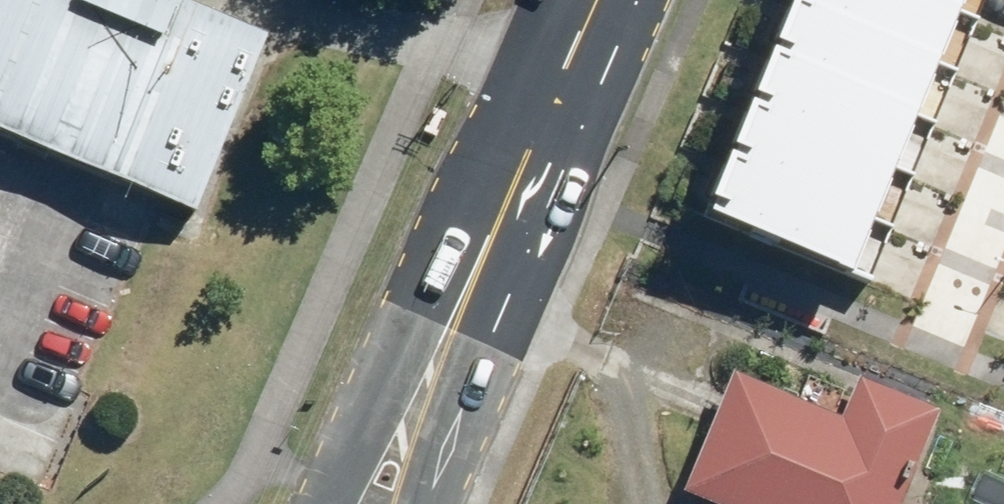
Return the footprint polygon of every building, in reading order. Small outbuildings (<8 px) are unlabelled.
[(246,23),(193,0),(0,0),(0,126),(170,199),(246,23)] [(707,209),(855,270),(966,0),(794,0),(707,209)] [(749,361),(693,484),(737,503),(912,503),(895,496),(937,404),(862,370),(847,405),(749,361)]
